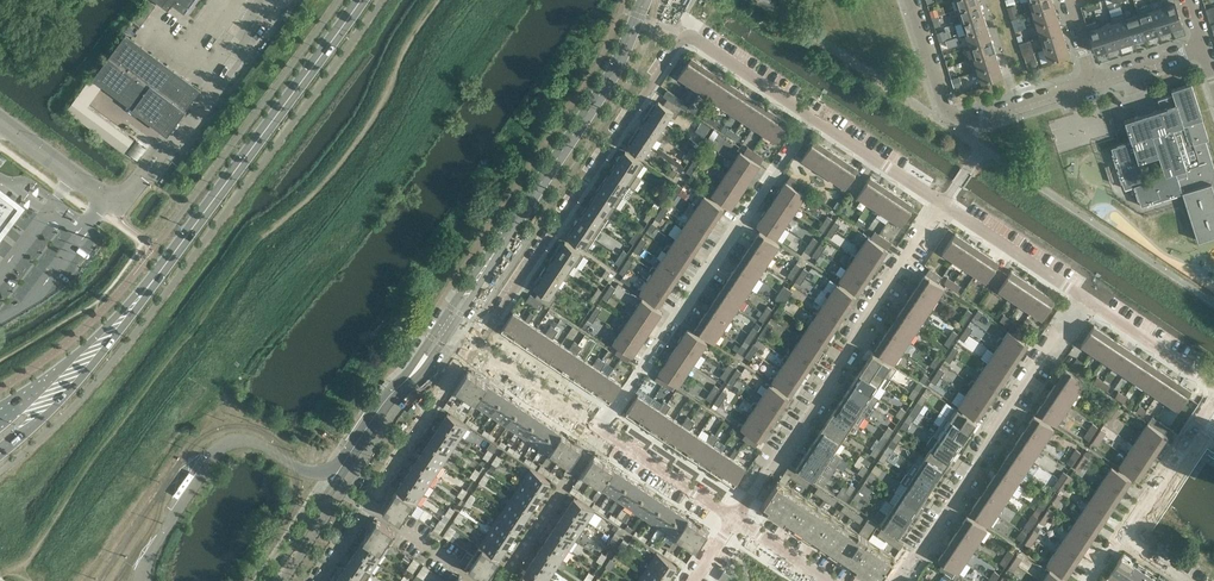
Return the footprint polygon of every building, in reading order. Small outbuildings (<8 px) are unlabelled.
[(155,6),(147,0),(133,20),(141,25),(155,6)] [(193,0),(158,0),(169,8),(173,2),(185,11),(193,0)] [(979,0),(955,0),(958,9),(980,2),(979,0)] [(1052,0),(1029,0),(1033,12),(1054,5),(1052,0)] [(1175,0),(1162,0),(1164,6),(1164,5),(1171,28),(1183,24),(1175,0)] [(1027,25),(1023,14),(1019,15),(1015,1),(1008,3),(1015,29),(1027,25)] [(983,14),(980,2),(958,9),(962,21),(983,14)] [(1151,10),(1152,9),(1150,4),(1136,8),(1138,14),(1145,36),(1158,32),(1151,10)] [(1058,17),(1054,5),(1033,12),(1037,24),(1058,17)] [(1164,5),(1164,6),(1152,9),(1151,10),(1158,32),(1171,28),(1164,5)] [(1125,18),(1126,18),(1124,12),(1110,16),(1112,22),(1120,45),(1133,40),(1125,18)] [(987,26),(983,14),(962,21),(966,33),(987,26)] [(1138,14),(1126,18),(1125,18),(1133,40),(1145,36),(1138,14)] [(1062,29),(1058,17),(1037,24),(1040,36),(1062,29)] [(1099,26),(1100,26),(1098,20),(1086,24),(1095,52),(1107,49),(1099,26)] [(1112,22),(1100,26),(1099,26),(1107,49),(1120,45),(1112,22)] [(991,38),(987,26),(966,33),(970,45),(991,38)] [(1066,41),(1062,29),(1040,36),(1044,48),(1066,41)] [(112,89),(143,48),(127,35),(95,77),(112,89)] [(995,50),(991,38),(970,45),(974,57),(995,50)] [(1027,64),(1038,62),(1032,38),(1022,41),(1027,64)] [(1070,54),(1066,41),(1044,48),(1048,61),(1070,54)] [(999,63),(995,50),(974,57),(978,69),(999,63)] [(688,86),(703,64),(691,56),(678,76),(687,82),(686,85),(688,86)] [(1003,75),(999,63),(978,69),(982,82),(1003,75)] [(700,91),(713,71),(703,64),(688,86),(690,88),(692,85),(700,91)] [(160,125),(192,84),(175,71),(160,92),(143,80),(128,101),(160,125)] [(709,101),(724,78),(713,71),(700,91),(708,96),(707,100),(709,101)] [(722,105),(735,85),(724,78),(709,101),(711,102),(714,100),(722,105)] [(1135,185),(1141,205),(1183,192),(1176,171),(1186,168),(1173,127),(1203,118),(1191,82),(1172,89),(1173,94),(1158,99),(1161,108),(1125,120),(1132,140),(1111,147),(1125,188),(1135,185)] [(730,115),(745,92),(735,85),(722,105),(729,110),(729,114),(730,115)] [(684,100),(680,98),(667,89),(664,93),(663,95),(667,98),(680,106),(681,105),(684,100)] [(743,119),(756,100),(745,92),(730,115),(732,116),(735,114),(743,119)] [(682,108),(680,106),(667,98),(663,104),(678,114),(682,108)] [(752,129),(767,107),(756,100),(743,119),(751,124),(750,128),(752,129)] [(678,114),(663,104),(659,101),(656,105),(654,104),(649,111),(666,123),(671,115),(675,118),(678,114)] [(696,113),(699,108),(692,103),(689,108),(696,113)] [(764,133),(778,114),(767,107),(752,129),(754,131),(757,128),(764,133)] [(661,130),(666,123),(649,111),(643,119),(646,121),(643,124),(663,137),(665,133),(661,130)] [(710,122),(713,117),(707,113),(704,118),(710,122)] [(776,141),(786,126),(789,121),(778,114),(764,133),(773,139),(771,142),(773,144),(775,141),(776,141)] [(717,127),(720,122),(713,117),(710,122),(717,127)] [(663,137),(643,124),(641,128),(639,126),(633,134),(651,146),(656,138),(660,141),(663,137)] [(731,137),(735,132),(728,127),(725,132),(731,137)] [(738,141),(741,136),(735,132),(731,137),(738,141)] [(646,153),(651,146),(633,134),(628,142),(631,143),(628,147),(647,160),(650,156),(646,153)] [(710,147),(714,140),(709,137),(705,143),(710,147)] [(129,150),(138,158),(147,146),(138,139),(129,150)] [(813,166),(826,146),(815,139),(802,158),(800,161),(802,163),(804,160),(813,166)] [(705,153),(710,147),(705,143),(700,150),(705,153)] [(822,176),(837,153),(826,146),(813,166),(821,171),(820,175),(822,176)] [(692,156),(696,150),(692,147),(687,154),(692,156)] [(764,158),(753,150),(748,147),(746,149),(743,153),(760,164),(762,161),(764,158)] [(644,164),(634,157),(625,151),(622,156),(620,155),(616,161),(637,175),(644,164)] [(760,164),(743,153),(741,151),(733,162),(754,176),(755,174),(754,173),(760,164)] [(834,180),(847,160),(837,153),(822,176),(823,177),(826,174),(834,180)] [(688,163),(692,156),(687,154),(683,160),(688,163)] [(695,168),(700,161),(695,158),(690,165),(695,168)] [(846,187),(854,174),(858,168),(847,160),(834,180),(842,185),(841,189),(843,190),(845,187),(846,187)] [(637,175),(616,161),(612,167),(614,168),(611,173),(630,186),(637,175)] [(754,176),(733,162),(726,173),(746,186),(751,178),(752,178),(754,176)] [(691,175),(695,168),(690,165),(686,171),(691,175)] [(673,177),(678,171),(673,168),(669,174),(673,177)] [(630,186),(611,173),(608,178),(606,177),(602,183),(623,196),(630,186)] [(746,186),(726,173),(719,184),(740,197),(741,195),(740,194),(746,186)] [(852,191),(860,178),(854,174),(846,187),(852,191)] [(807,187),(801,183),(791,175),(788,179),(787,182),(803,193),(805,190),(807,187)] [(869,203),(882,183),(870,176),(866,182),(858,195),(857,195),(858,196),(856,199),(858,200),(861,197),(869,203)] [(858,195),(866,182),(860,178),(852,191),(858,195)] [(803,193),(787,182),(786,181),(780,190),(779,189),(778,192),(798,205),(806,194),(803,193)] [(623,196),(602,183),(598,189),(600,190),(597,194),(616,207),(623,196)] [(877,213),(892,190),(882,183),(869,203),(877,208),(875,212),(877,213)] [(678,194),(683,187),(678,184),(673,190),(678,194)] [(740,197),(719,184),(712,195),(731,208),(737,199),(738,200),(740,197)] [(666,195),(671,188),(666,185),(662,192),(666,195)] [(674,200),(678,194),(673,190),(669,197),(674,200)] [(821,200),(824,195),(817,190),(814,195),(821,200)] [(890,217),(903,197),(892,190),(877,213),(879,214),(882,212),(890,217)] [(18,210),(21,207),(0,191),(0,233),(18,210)] [(662,201),(666,195),(662,192),(658,198),(662,201)] [(798,205),(778,192),(776,194),(777,195),(772,203),(791,216),(798,205)] [(616,207),(597,194),(593,199),(592,198),(588,204),(608,218),(616,207)] [(724,208),(704,195),(699,203),(695,202),(694,204),(717,219),(724,208)] [(901,224),(914,205),(903,197),(890,217),(898,222),(897,226),(899,227),(901,224)] [(791,216),(772,203),(766,211),(765,211),(763,213),(784,227),(791,216)] [(608,218),(588,204),(584,210),(585,211),(582,216),(601,228),(608,218)] [(717,219),(694,204),(693,206),(695,209),(690,217),(709,230),(717,219)] [(664,215),(668,209),(663,205),(659,212),(664,215)] [(652,216),(656,210),(652,207),(648,213),(652,216)] [(660,222),(664,215),(659,212),(655,218),(660,222)] [(648,222),(652,216),(648,213),(644,219),(648,222)] [(784,227),(763,213),(762,215),(763,216),(757,225),(777,238),(784,227)] [(828,225),(833,219),(828,215),(823,222),(828,225)] [(601,228),(582,216),(579,221),(578,219),(574,225),(594,239),(601,228)] [(709,230),(690,217),(685,224),(681,224),(680,225),(702,241),(709,230)] [(862,228),(865,223),(858,218),(855,223),(862,228)] [(836,231),(840,224),(835,221),(831,227),(836,231)] [(824,232),(828,225),(823,222),(819,229),(824,232)] [(652,233),(657,226),(652,223),(647,229),(652,233)] [(594,239),(574,225),(570,231),(571,233),(568,238),(587,250),(594,239)] [(702,241),(680,225),(678,227),(680,231),(676,238),(695,251),(702,241)] [(832,237),(836,231),(831,227),(827,234),(832,237)] [(638,237),(642,231),(638,228),(634,234),(638,237)] [(779,245),(760,232),(752,243),(772,256),(777,248),(781,249),(782,247),(779,245)] [(892,243),(879,234),(875,232),(872,236),(871,238),(887,249),(889,247),(892,243)] [(953,259),(967,240),(955,232),(942,252),(953,259)] [(634,244),(638,237),(634,234),(629,241),(634,244)] [(887,249),(871,238),(868,236),(865,234),(864,236),(866,240),(861,247),(881,260),(888,249),(887,249)] [(643,247),(647,241),(642,237),(638,244),(643,247)] [(814,247),(818,240),(813,237),(809,243),(814,247)] [(695,251),(676,238),(670,246),(667,245),(665,247),(688,262),(695,251)] [(964,267),(977,247),(967,240),(953,259),(964,267)] [(584,254),(573,247),(565,242),(563,245),(560,244),(555,252),(572,263),(577,266),(584,254)] [(822,252),(826,246),(821,242),(817,249),(822,252)] [(772,256),(752,243),(745,253),(768,268),(769,266),(767,263),(772,256)] [(810,253),(814,247),(809,243),(805,250),(810,253)] [(638,254),(643,247),(638,244),(633,251),(638,254)] [(688,262),(665,247),(664,249),(666,252),(661,260),(681,273),(688,262)] [(881,260),(861,247),(856,255),(852,254),(851,256),(873,271),(881,260)] [(975,274),(988,254),(977,247),(964,267),(975,274)] [(817,259),(822,252),(817,249),(812,255),(817,259)] [(624,259),(628,253),(623,250),(619,256),(624,259)] [(567,271),(572,263),(555,252),(550,260),(552,261),(550,265),(569,277),(572,274),(567,271)] [(768,268),(745,253),(738,264),(758,277),(763,269),(766,270),(768,268)] [(986,281),(996,266),(999,261),(988,254),(975,274),(986,281)] [(619,265),(624,259),(619,256),(615,262),(619,265)] [(873,271),(851,256),(850,258),(852,261),(847,268),(866,282),(873,271)] [(628,269),(633,262),(628,259),(624,265),(628,269)] [(681,273),(661,260),(656,267),(652,267),(651,268),(674,284),(681,273)] [(797,272),(801,266),(796,263),(792,269),(797,272)] [(758,277),(738,264),(731,275),(753,290),(755,288),(753,285),(758,277)] [(569,277),(550,265),(548,268),(545,266),(540,274),(557,286),(562,278),(567,281),(569,277)] [(624,275),(628,269),(624,265),(619,272),(624,275)] [(992,285),(1002,270),(996,266),(986,281),(992,285)] [(674,284),(651,268),(650,270),(652,274),(647,281),(667,294),(674,284)] [(805,278),(809,271),(804,268),(800,274),(805,278)] [(866,282),(847,268),(842,276),(838,275),(837,277),(840,279),(839,280),(859,293),(866,282)] [(942,277),(930,268),(927,273),(926,274),(938,283),(939,281),(942,277)] [(606,278),(611,272),(606,269),(602,275),(606,278)] [(792,279),(797,272),(792,269),(788,276),(792,279)] [(999,289),(1008,274),(1002,270),(992,285),(999,289)] [(1010,297),(1023,277),(1011,270),(1008,274),(999,289),(998,289),(1010,297)] [(552,293),(557,286),(540,274),(535,282),(537,284),(535,288),(539,291),(554,300),(557,296),(552,293)] [(800,284),(805,278),(800,274),(796,281),(800,284)] [(938,283),(926,274),(925,274),(918,285),(937,298),(943,290),(946,291),(947,289),(944,287),(945,287),(938,283)] [(753,290),(731,275),(724,286),(743,299),(749,291),(752,292),(753,290)] [(1020,304),(1033,284),(1023,277),(1010,297),(1020,304)] [(951,287),(954,282),(948,278),(944,282),(951,287)] [(667,294),(647,281),(642,289),(638,288),(637,290),(640,292),(659,305),(667,294)] [(957,291),(960,286),(954,282),(951,287),(957,291)] [(857,296),(847,289),(837,283),(832,291),(828,290),(827,292),(849,307),(857,296)] [(611,294),(616,288),(611,284),(607,291),(611,294)] [(1031,311),(1044,291),(1033,284),(1020,304),(1031,311)] [(784,295),(788,288),(784,285),(780,292),(784,295)] [(937,298),(918,285),(911,296),(933,311),(934,309),(932,306),(937,298)] [(743,299),(724,286),(717,296),(739,311),(740,310),(738,307),(743,299)] [(598,297),(602,291),(598,288),(594,294),(598,297)] [(788,298),(793,291),(788,288),(784,295),(788,298)] [(554,300),(539,291),(535,297),(544,302),(550,306),(554,300)] [(607,301),(611,294),(607,291),(602,298),(607,301)] [(1042,318),(1055,299),(1044,291),(1031,311),(1042,318)] [(780,301),(784,295),(780,292),(775,298),(780,301)] [(849,307),(827,292),(825,294),(828,297),(823,305),(842,318),(849,307)] [(544,302),(535,297),(531,294),(527,300),(539,309),(544,302)] [(594,303),(598,297),(594,294),(590,300),(594,303)] [(784,304),(788,298),(784,295),(780,301),(784,304)] [(739,311),(717,296),(709,307),(729,320),(734,312),(738,313),(739,311)] [(933,311),(911,296),(903,306),(923,320),(928,312),(932,313),(933,311)] [(662,312),(657,309),(642,299),(635,310),(656,324),(657,321),(656,321),(662,312)] [(842,318),(823,305),(817,313),(814,312),(812,314),(835,329),(842,318)] [(597,316),(602,309),(597,306),(592,312),(597,316)] [(768,315),(773,309),(768,306),(763,312),(768,315)] [(779,316),(783,310),(778,306),(774,313),(779,316)] [(923,320),(903,306),(896,317),(919,332),(920,330),(918,327),(923,320)] [(729,320),(709,307),(702,318),(725,333),(726,331),(723,329),(729,320)] [(968,319),(972,312),(967,309),(963,315),(968,319)] [(979,319),(983,313),(978,309),(974,316),(979,319)] [(656,324),(635,310),(628,321),(647,334),(653,325),(654,326),(656,324)] [(514,337),(526,320),(513,312),(501,329),(514,337)] [(529,322),(534,315),(530,312),(526,320),(529,322)] [(593,322),(597,316),(592,312),(588,319),(593,322)] [(764,322),(768,315),(763,312),(759,319),(764,322)] [(835,329),(812,314),(811,315),(813,319),(808,326),(828,339),(835,329)] [(963,325),(968,319),(963,315),(958,322),(963,325)] [(1007,324),(1010,319),(1003,315),(1000,320),(1007,324)] [(919,332),(896,317),(889,328),(909,341),(914,333),(917,334),(919,332)] [(725,333),(702,318),(695,329),(714,342),(720,333),(724,335),(725,333)] [(1013,328),(1017,324),(1010,319),(1007,324),(1013,328)] [(537,328),(529,322),(526,320),(514,337),(523,344),(523,345),(525,346),(537,328)] [(647,334),(628,321),(621,331),(641,345),(643,343),(642,342),(647,334)] [(769,331),(773,325),(768,321),(764,328),(769,331)] [(969,335),(973,328),(968,325),(964,331),(969,335)] [(1092,352),(1105,333),(1105,332),(1094,325),(1081,344),(1092,352)] [(549,336),(554,328),(551,326),(546,333),(549,336)] [(828,339),(808,326),(803,334),(799,333),(798,335),(821,350),(828,339)] [(754,337),(758,330),(753,327),(749,333),(754,337)] [(549,336),(546,333),(537,328),(525,346),(527,348),(528,347),(538,353),(549,336)] [(553,338),(558,331),(554,328),(549,336),(553,338)] [(765,338),(769,331),(764,328),(760,335),(765,338)] [(909,341),(889,328),(882,339),(904,354),(906,352),(904,349),(909,341)] [(1032,336),(1019,328),(1016,332),(1015,334),(1028,343),(1029,340),(1032,336)] [(707,342),(693,332),(688,329),(682,338),(681,337),(679,340),(700,353),(707,342)] [(954,340),(958,333),(953,330),(949,337),(954,340)] [(1028,343),(1015,334),(1009,330),(1004,338),(1000,337),(998,339),(1021,354),(1028,343)] [(641,345),(621,331),(613,343),(620,347),(632,355),(633,356),(639,347),(640,347),(641,345)] [(964,341),(969,335),(964,331),(959,338),(964,341)] [(1103,359),(1116,339),(1105,332),(1105,333),(1092,352),(1103,359)] [(750,343),(754,337),(749,333),(745,340),(750,343)] [(971,334),(967,340),(987,354),(991,348),(971,334)] [(821,350),(798,335),(797,337),(799,340),(794,348),(813,361),(821,350)] [(561,344),(553,338),(549,336),(538,353),(547,360),(546,361),(549,362),(561,344)] [(949,346),(954,340),(949,337),(944,343),(949,346)] [(904,354),(882,339),(875,350),(894,363),(900,355),(903,355),(904,354)] [(1021,354),(998,339),(997,341),(999,344),(994,352),(1014,365),(1021,354)] [(1114,366),(1126,348),(1127,346),(1116,339),(1103,359),(1114,366)] [(700,353),(679,340),(678,342),(679,343),(673,351),(693,364),(700,353)] [(573,352),(578,344),(574,342),(570,349),(573,352)] [(755,353),(759,346),(754,343),(750,349),(755,353)] [(573,352),(570,349),(561,344),(549,362),(551,364),(552,363),(562,369),(573,352)] [(577,354),(582,347),(578,344),(573,352),(577,354)] [(742,354),(747,347),(742,344),(738,351),(742,354)] [(954,356),(959,349),(954,346),(949,353),(954,356)] [(1124,373),(1137,354),(1127,346),(1126,348),(1114,366),(1124,373)] [(632,355),(620,347),(615,353),(628,361),(632,355)] [(813,361),(794,348),(789,356),(785,355),(784,357),(806,372),(813,361)] [(750,359),(755,353),(750,349),(745,356),(750,359)] [(693,364),(673,351),(668,359),(667,359),(665,361),(686,375),(693,364)] [(585,360),(577,354),(573,352),(562,369),(571,376),(570,377),(573,378),(585,360)] [(892,365),(881,358),(873,352),(866,362),(885,375),(892,365)] [(939,361),(944,355),(939,352),(934,358),(939,361)] [(1014,365),(994,352),(989,359),(985,358),(984,360),(1007,375),(1014,365)] [(950,362),(954,356),(949,353),(945,359),(950,362)] [(1135,380),(1147,362),(1148,361),(1137,354),(1124,373),(1135,380)] [(806,372),(784,357),(783,358),(785,361),(780,369),(799,382),(806,372)] [(597,367),(602,360),(598,358),(593,365),(597,367)] [(935,368),(939,361),(934,358),(930,365),(935,368)] [(597,367),(593,365),(585,360),(573,378),(575,380),(576,379),(585,385),(597,367)] [(601,370),(606,363),(602,360),(597,367),(601,370)] [(1007,375),(984,360),(983,362),(985,365),(980,373),(1000,386),(1007,375)] [(686,375),(665,361),(664,363),(665,364),(659,373),(672,382),(678,386),(686,375)] [(1146,388),(1159,368),(1148,361),(1147,362),(1135,380),(1146,388)] [(885,375),(866,362),(860,372),(879,385),(885,375)] [(730,373),(734,367),(729,363),(725,370),(730,373)] [(1089,375),(1081,369),(1072,363),(1070,367),(1068,369),(1085,381),(1086,379),(1089,375)] [(609,375),(601,370),(597,367),(585,385),(595,391),(594,392),(597,394),(609,375)] [(940,377),(944,371),(939,368),(935,374),(940,377)] [(1085,381),(1068,369),(1066,368),(1058,379),(1078,392),(1085,381)] [(1157,395),(1169,376),(1170,375),(1159,368),(1146,388),(1157,395)] [(738,378),(742,372),(737,369),(733,375),(738,378)] [(799,382),(780,369),(774,377),(771,376),(769,378),(772,380),(792,394),(799,382)] [(726,380),(730,373),(725,370),(721,376),(726,380)] [(879,385),(860,372),(854,381),(873,394),(879,385)] [(672,382),(659,373),(655,379),(668,388),(672,382)] [(925,383),(929,377),(924,373),(920,380),(925,383)] [(1000,386),(980,373),(975,381),(971,380),(970,382),(993,397),(1000,386)] [(936,384),(940,377),(935,374),(931,381),(936,384)] [(609,401),(620,385),(621,384),(609,375),(597,394),(599,395),(599,394),(609,401)] [(733,385),(738,378),(733,375),(728,382),(733,385)] [(1167,402),(1180,382),(1170,375),(1169,376),(1157,395),(1167,402)] [(1100,386),(1104,381),(1097,377),(1094,382),(1100,386)] [(1078,392),(1058,379),(1051,390),(1071,403),(1078,392)] [(873,394),(854,381),(847,391),(866,404),(873,394)] [(1107,391),(1110,386),(1104,381),(1100,386),(1107,391)] [(790,397),(770,384),(767,382),(766,384),(768,387),(763,395),(782,408),(790,397)] [(993,397),(970,382),(969,384),(971,387),(966,394),(985,408),(993,397)] [(1178,409),(1191,391),(1191,390),(1180,382),(1167,402),(1178,409)] [(482,409),(496,389),(487,383),(474,404),(482,409)] [(716,394),(720,388),(715,385),(711,391),(716,394)] [(490,415),(504,395),(496,389),(482,409),(490,415)] [(724,400),(728,393),(723,390),(719,396),(724,400)] [(1071,403),(1051,390),(1044,400),(1063,413),(1071,403)] [(711,401),(716,394),(711,391),(706,398),(711,401)] [(866,404),(847,391),(841,400),(860,413),(866,404)] [(1122,401),(1125,396),(1118,391),(1115,396),(1122,401)] [(985,408),(966,394),(961,402),(957,401),(956,403),(959,405),(958,406),(978,419),(985,408)] [(499,421),(512,400),(504,395),(490,415),(499,421)] [(638,422),(650,403),(638,395),(626,412),(636,419),(636,420),(638,422)] [(782,408),(763,395),(757,403),(754,402),(752,404),(775,419),(782,408)] [(719,406),(724,400),(719,396),(714,403),(719,406)] [(1128,405),(1132,400),(1125,396),(1122,401),(1128,405)] [(507,426),(521,406),(512,400),(499,421),(507,426)] [(860,413),(841,400),(835,410),(854,423),(860,413)] [(1063,413),(1044,400),(1037,411),(1056,424),(1063,413)] [(650,428),(667,403),(664,401),(659,408),(650,403),(638,422),(640,423),(641,422),(650,428)] [(1108,411),(1112,405),(1107,402),(1103,408),(1108,411)] [(662,437),(674,419),(666,413),(671,406),(667,403),(650,428),(660,435),(659,436),(662,437)] [(775,419),(752,404),(751,405),(753,409),(748,416),(768,429),(775,419)] [(976,421),(967,415),(953,405),(946,416),(970,431),(976,421)] [(1143,415),(1146,410),(1140,405),(1136,410),(1143,415)] [(515,432),(529,411),(521,406),(507,426),(515,432)] [(1116,417),(1120,410),(1115,407),(1111,413),(1116,417)] [(1103,418),(1108,411),(1103,408),(1098,415),(1103,418)] [(854,423),(835,410),(828,419),(847,432),(854,423)] [(524,437),(537,417),(529,411),(515,432),(524,437)] [(468,427),(448,413),(441,423),(461,437),(468,427)] [(1111,423),(1116,417),(1111,413),(1106,420),(1111,423)] [(1054,428),(1034,415),(1027,426),(1047,439),(1054,428)] [(768,429),(748,416),(743,424),(739,423),(738,425),(741,427),(747,432),(760,440),(768,429)] [(970,431),(946,416),(940,425),(963,441),(970,431)] [(1169,428),(1156,419),(1152,416),(1149,421),(1148,422),(1165,434),(1166,432),(1169,428)] [(532,443),(546,422),(537,417),(524,437),(532,443)] [(674,444),(691,419),(687,417),(682,424),(674,419),(662,437),(664,439),(665,438),(674,444)] [(686,453),(698,435),(689,429),(694,422),(691,419),(674,444),(684,451),(683,452),(686,453)] [(847,432),(828,419),(822,429),(841,442),(847,432)] [(540,448),(554,428),(546,422),(532,443),(540,448)] [(1167,436),(1165,434),(1148,422),(1141,433),(1160,446),(1167,436)] [(461,437),(441,423),(435,433),(455,446),(461,437)] [(1093,433),(1098,427),(1093,423),(1088,430),(1093,433)] [(963,441),(940,425),(933,435),(938,438),(957,450),(963,441)] [(1047,439),(1027,426),(1020,436),(1039,450),(1047,439)] [(549,454),(562,433),(554,428),(540,448),(549,454)] [(841,442),(822,429),(816,438),(835,451),(841,442)] [(1101,439),(1106,432),(1101,429),(1096,435),(1101,439)] [(1089,440),(1093,433),(1088,430),(1084,436),(1089,440)] [(760,440),(747,432),(743,438),(756,446),(760,440)] [(455,446),(435,433),(428,442),(449,456),(455,446)] [(568,467),(582,447),(562,433),(549,454),(568,467)] [(698,460),(715,435),(711,433),(706,440),(698,435),(686,453),(688,455),(689,454),(698,460)] [(1160,446),(1141,433),(1133,444),(1153,457),(1160,446)] [(709,469),(722,451),(713,445),(718,438),(715,435),(698,460),(708,467),(707,468),(709,469)] [(1097,445),(1101,439),(1096,435),(1092,442),(1097,445)] [(1039,450),(1020,436),(1013,447),(1032,460),(1039,450)] [(835,451),(816,438),(809,448),(828,461),(835,451)] [(957,450),(938,438),(932,447),(951,460),(957,450)] [(889,455),(897,443),(892,440),(884,451),(889,455)] [(449,456),(428,442),(422,452),(442,465),(449,456)] [(1153,457),(1133,444),(1126,455),(1146,468),(1153,457)] [(951,460),(932,447),(925,457),(944,469),(951,460)] [(1032,460),(1013,447),(1006,458),(1025,471),(1032,460)] [(828,461),(809,448),(803,458),(822,470),(828,461)] [(722,476),(734,459),(739,451),(735,449),(730,456),(722,451),(709,469),(712,471),(712,470),(722,476)] [(1076,459),(1081,452),(1076,449),(1071,455),(1076,459)] [(442,465),(422,452),(416,461),(436,475),(442,465)] [(1084,464),(1089,457),(1084,454),(1079,461),(1084,464)] [(600,488),(614,468),(594,455),(581,475),(600,488)] [(1072,465),(1076,459),(1071,455),(1067,462),(1072,465)] [(1146,468),(1126,455),(1119,466),(1138,479),(1146,468)] [(944,469),(925,457),(919,466),(938,479),(944,469)] [(822,470),(803,458),(796,467),(815,480),(822,470)] [(1025,471),(1006,458),(998,469),(1018,482),(1025,471)] [(734,484),(746,467),(734,459),(722,476),(734,484)] [(436,475),(416,461),(409,471),(429,485),(436,475)] [(1080,470),(1084,464),(1079,461),(1075,467),(1080,470)] [(938,479),(919,466),(913,476),(932,488),(938,479)] [(1131,479),(1112,466),(1104,477),(1124,490),(1131,479)] [(550,482),(530,468),(524,478),(544,492),(550,482)] [(608,494),(622,473),(614,468),(600,488),(608,494)] [(1018,482),(998,469),(991,479),(1011,493),(1018,482)] [(429,485),(409,471),(403,481),(423,494),(429,485)] [(1063,481),(1068,475),(1063,472),(1059,478),(1063,481)] [(617,499),(630,479),(622,473),(608,494),(617,499)] [(1068,484),(1072,478),(1068,475),(1063,481),(1068,484)] [(932,488),(913,476),(906,485),(925,498),(932,488)] [(1124,490),(1104,477),(1097,488),(1117,501),(1124,490)] [(544,492),(524,478),(517,488),(537,501),(544,492)] [(1059,488),(1063,481),(1059,478),(1055,485),(1059,488)] [(625,505),(639,485),(630,479),(617,499),(625,505)] [(859,532),(846,523),(780,479),(764,503),(769,507),(768,510),(784,520),(786,517),(795,524),(793,527),(810,538),(812,535),(822,542),(820,545),(836,555),(838,552),(858,565),(856,568),(872,579),(874,576),(879,580),(895,556),(869,538),(878,524),(868,518),(859,532)] [(1011,493),(991,479),(984,490),(1004,503),(1011,493)] [(423,494),(403,481),(397,489),(417,503),(423,494)] [(1064,491),(1068,484),(1063,481),(1059,488),(1064,491)] [(1019,483),(1013,491),(1018,495),(1025,486),(1019,483)] [(633,510),(647,490),(639,485),(625,505),(633,510)] [(925,498),(906,485),(900,495),(919,507),(925,498)] [(537,501),(517,488),(511,497),(531,511),(537,501)] [(1117,501),(1097,488),(1090,499),(1110,512),(1117,501)] [(404,523),(417,503),(397,489),(383,510),(404,523)] [(642,516),(655,496),(647,490),(633,510),(642,516)] [(1004,503),(984,490),(977,501),(997,514),(1004,503)] [(1048,502),(1052,495),(1047,492),(1043,498),(1048,502)] [(1058,503),(1063,496),(1058,493),(1053,500),(1058,503)] [(919,507),(900,495),(894,504),(913,517),(919,507)] [(650,522),(664,501),(655,496),(642,516),(650,522)] [(531,511),(511,497),(504,507),(525,521),(531,511)] [(595,511),(574,498),(568,508),(588,521),(595,511)] [(1043,508),(1048,502),(1043,498),(1038,505),(1043,508)] [(1110,512),(1090,499),(1083,510),(1102,523),(1110,512)] [(659,527),(672,507),(664,501),(650,522),(659,527)] [(997,514),(977,501),(970,512),(989,525),(997,514)] [(913,517),(894,504),(887,514),(906,526),(913,517)] [(525,521),(504,507),(498,517),(518,530),(525,521)] [(667,533),(680,512),(672,507),(659,527),(667,533)] [(588,521),(568,508),(561,517),(582,531),(588,521)] [(1049,518),(1053,511),(1048,508),(1044,514),(1049,518)] [(1102,523),(1083,510),(1076,520),(1095,533),(1102,523)] [(675,538),(689,518),(680,512),(667,533),(675,538)] [(1033,523),(1038,517),(1033,513),(1028,520),(1033,523)] [(906,526),(887,514),(881,524),(900,536),(906,526)] [(1044,524),(1049,518),(1044,514),(1039,521),(1044,524)] [(987,528),(967,515),(960,526),(979,539),(987,528)] [(518,530),(498,517),(492,526),(512,540),(518,530)] [(582,531),(561,517),(555,527),(575,540),(582,531)] [(695,551),(708,531),(689,518),(675,538),(695,551)] [(384,553),(397,533),(377,519),(364,540),(384,553)] [(1029,530),(1033,523),(1028,520),(1024,526),(1029,530)] [(1095,533),(1076,520),(1069,531),(1088,544),(1095,533)] [(512,540),(492,526),(485,536),(506,549),(512,540)] [(979,539),(960,526),(953,537),(972,550),(979,539)] [(575,540),(555,527),(549,536),(569,550),(575,540)] [(1034,539),(1039,533),(1034,529),(1029,536),(1034,539)] [(1022,541),(1026,534),(1021,530),(1017,537),(1022,541)] [(1088,544),(1069,531),(1061,542),(1081,555),(1088,544)] [(1154,543),(1158,537),(1151,532),(1146,538),(1154,543)] [(506,549),(485,536),(479,545),(500,558),(506,549)] [(569,550),(549,536),(542,546),(562,559),(569,550)] [(1030,546),(1034,539),(1029,536),(1025,542),(1030,546)] [(972,550),(953,537),(946,548),(965,561),(972,550)] [(384,553),(364,540),(358,548),(378,562),(384,553)] [(1081,555),(1061,542),(1054,552),(1074,565),(1081,555)] [(486,578),(500,558),(479,545),(466,565),(486,578)] [(562,559),(542,546),(536,555),(556,569),(562,559)] [(378,562),(358,548),(351,558),(371,571),(378,562)] [(965,561),(946,548),(938,559),(943,562),(956,571),(958,572),(965,561)] [(1009,559),(1014,553),(1009,550),(1004,556),(1009,559)] [(1074,565),(1054,552),(1047,564),(1066,577),(1074,565)] [(677,566),(657,553),(650,563),(670,576),(677,566)] [(1108,576),(1116,580),(1122,580),(1133,564),(1130,561),(1131,559),(1123,554),(1116,565),(1108,576)] [(556,569),(536,555),(529,565),(550,578),(556,569)] [(1017,564),(1022,558),(1017,555),(1012,561),(1017,564)] [(1005,566),(1009,559),(1004,556),(1000,562),(1005,566)] [(351,558),(345,568),(365,580),(371,571),(351,558)] [(1013,571),(1017,564),(1012,561),(1008,568),(1013,571)] [(956,571),(943,562),(942,564),(939,568),(952,577),(955,573),(956,571)] [(650,563),(644,572),(657,580),(667,580),(670,576),(650,563)] [(1146,569),(1138,564),(1137,566),(1133,564),(1122,580),(1138,580),(1146,569)] [(529,565),(523,574),(533,580),(548,580),(550,578),(529,565)] [(345,568),(338,577),(344,580),(365,580),(345,568)] [(1156,579),(1152,577),(1154,574),(1146,569),(1138,580),(1154,580),(1156,579)] [(1064,580),(1050,570),(1042,580),(1043,580),(1066,580),(1064,580)] [(730,575),(724,571),(719,578),(723,580),(726,580),(730,575)] [(995,580),(999,574),(994,571),(990,577),(995,580)] [(644,572),(638,580),(657,580),(644,572)]
